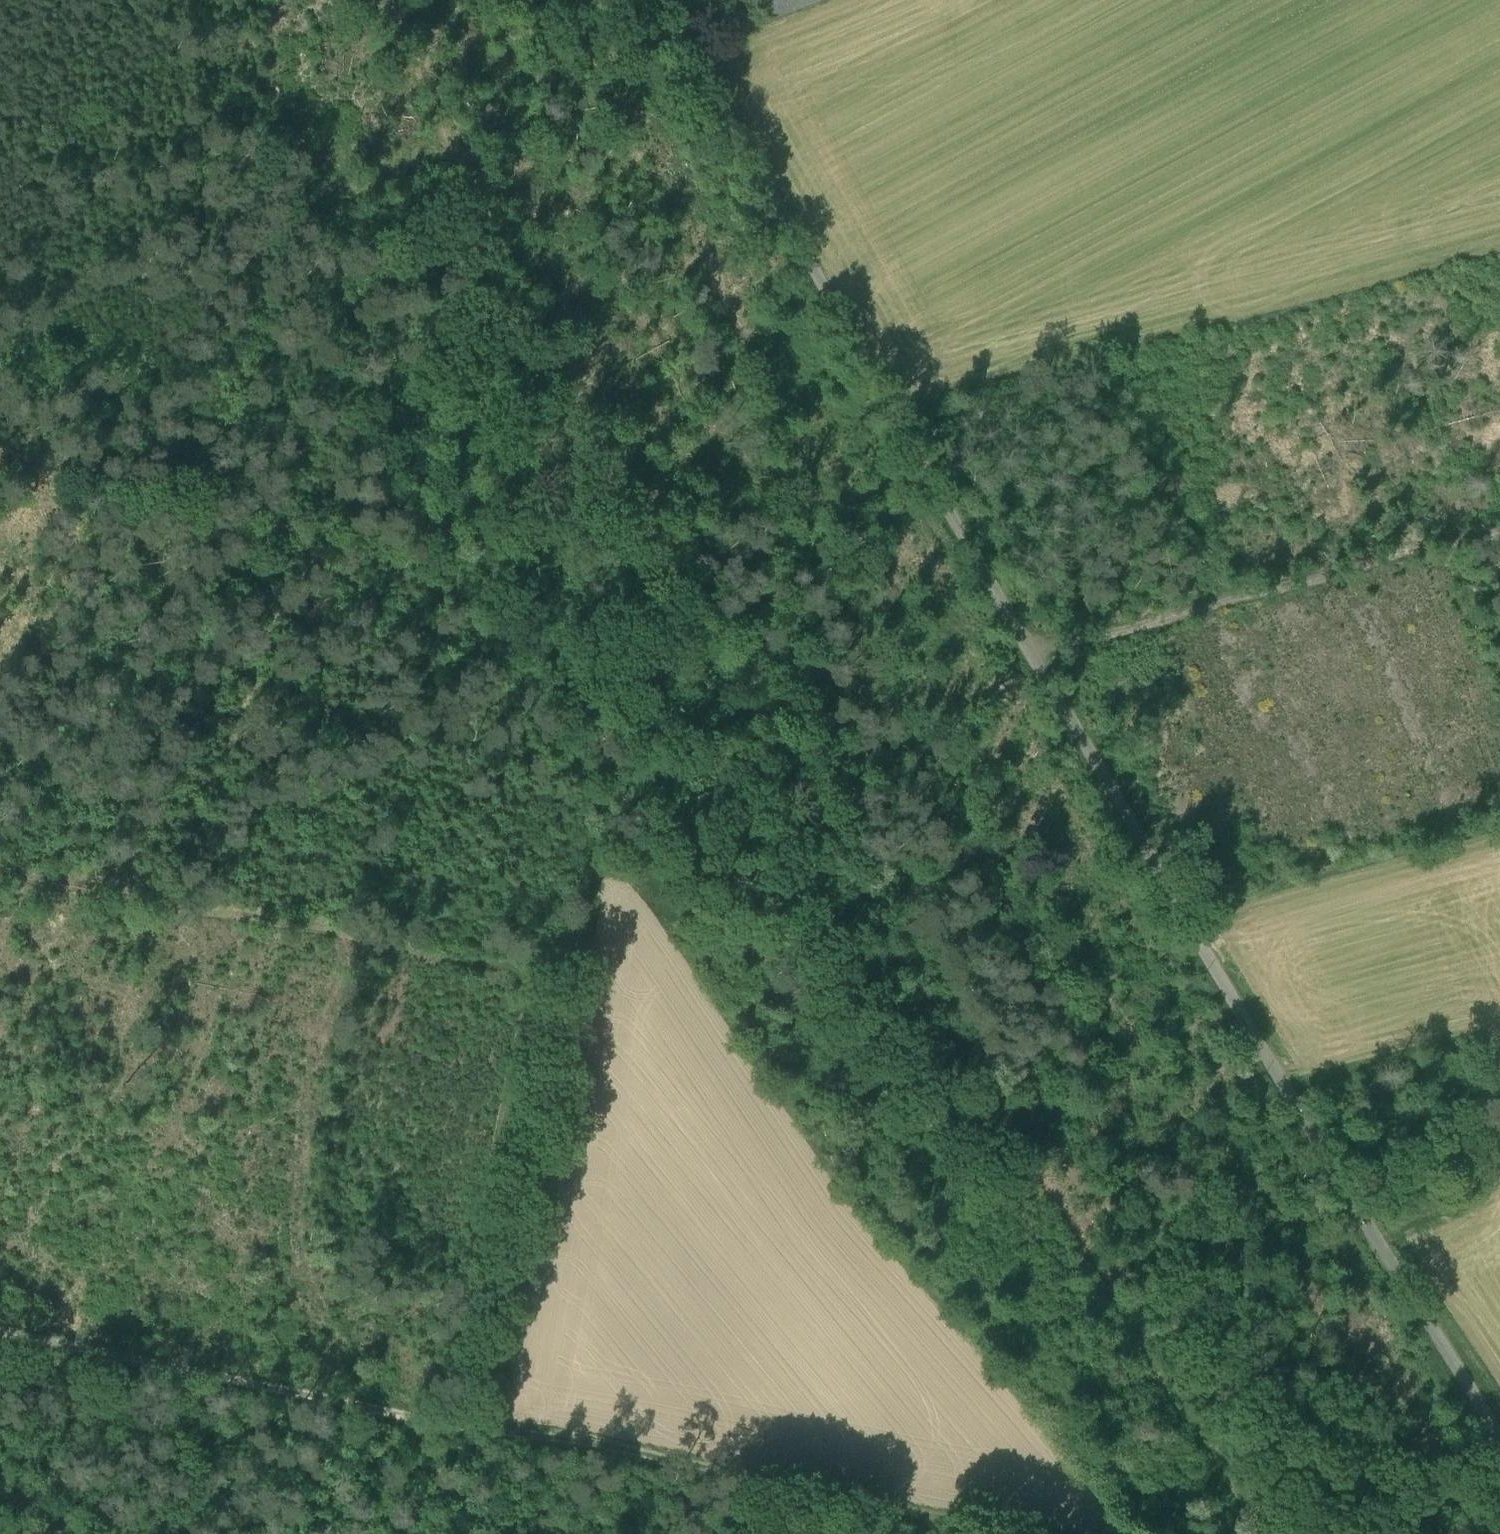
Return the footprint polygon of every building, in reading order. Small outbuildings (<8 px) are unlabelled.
[(772,18),(818,0),(765,0),(772,18)]
